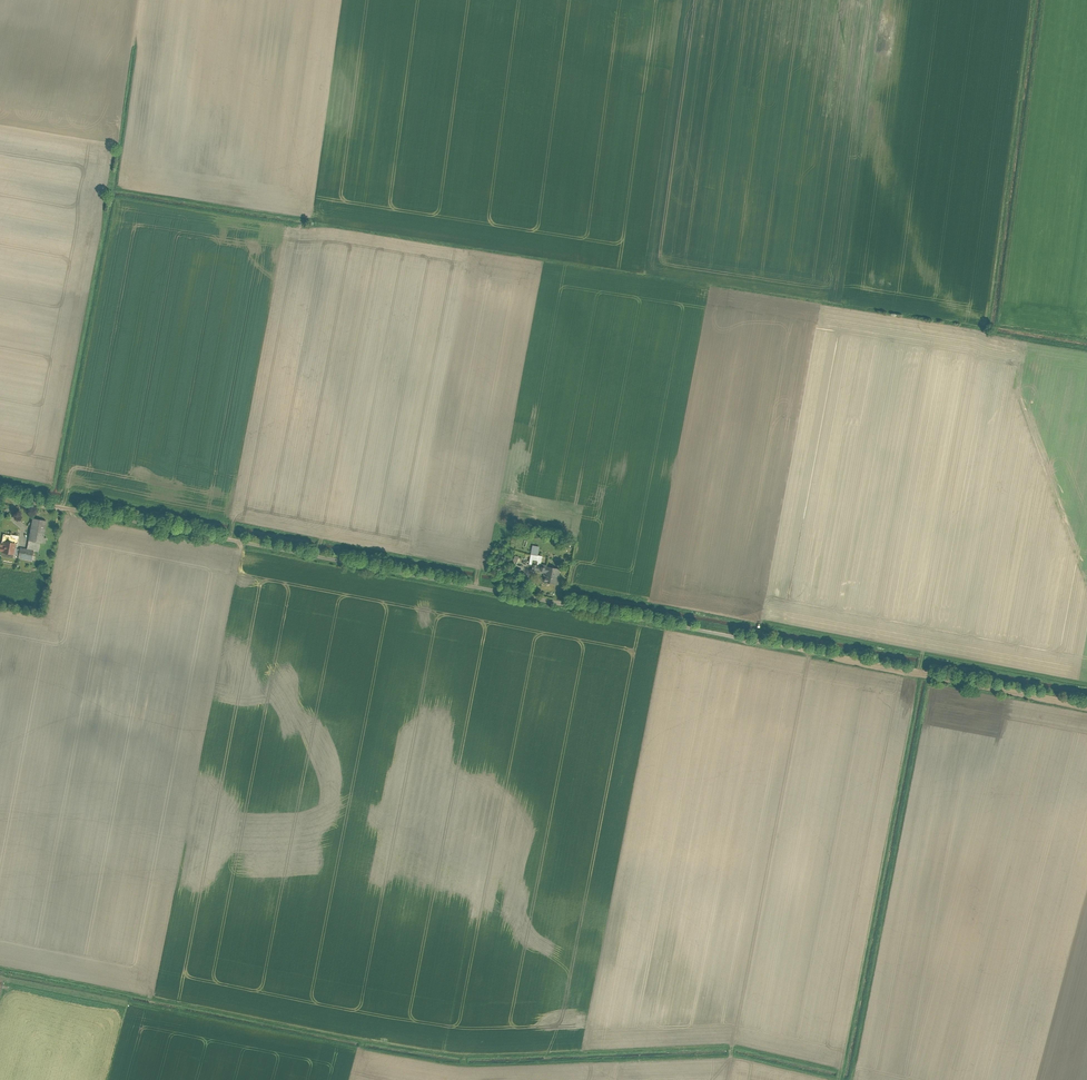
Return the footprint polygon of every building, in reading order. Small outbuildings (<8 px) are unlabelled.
[(48,521),(34,518),(28,548),(39,550),(41,542),(45,543),(47,537),(45,537),(48,521)] [(11,535),(4,534),(2,542),(5,542),(6,541),(17,543),(17,545),(18,545),(20,536),(11,534),(11,535)] [(17,543),(6,541),(5,542),(5,544),(2,543),(0,551),(4,551),(3,552),(15,555),(16,548),(17,545),(17,543)] [(19,556),(19,557),(33,560),(35,550),(21,547),(21,549),(19,556)] [(561,568),(533,564),(532,571),(543,573),(542,582),(558,584),(561,568)]
